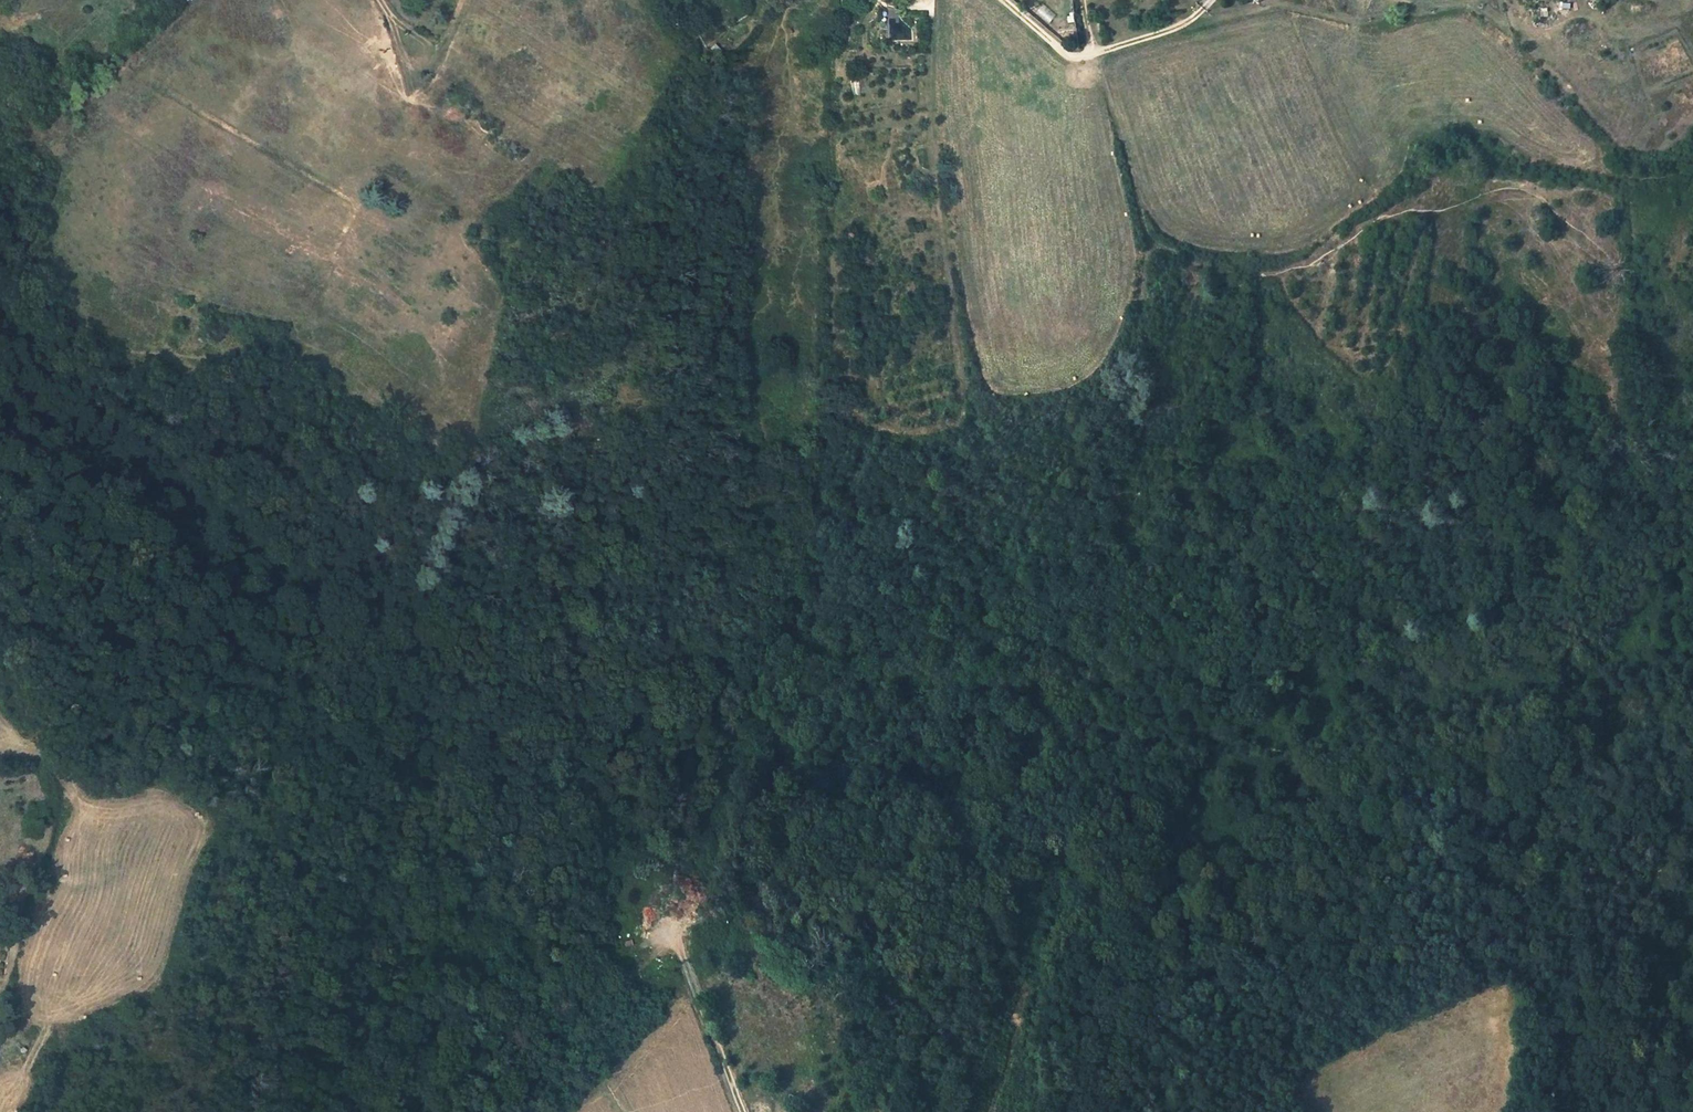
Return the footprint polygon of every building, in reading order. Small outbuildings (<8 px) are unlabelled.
[(780,1093),(773,1091),(771,1100),(778,1102),(780,1093)]
